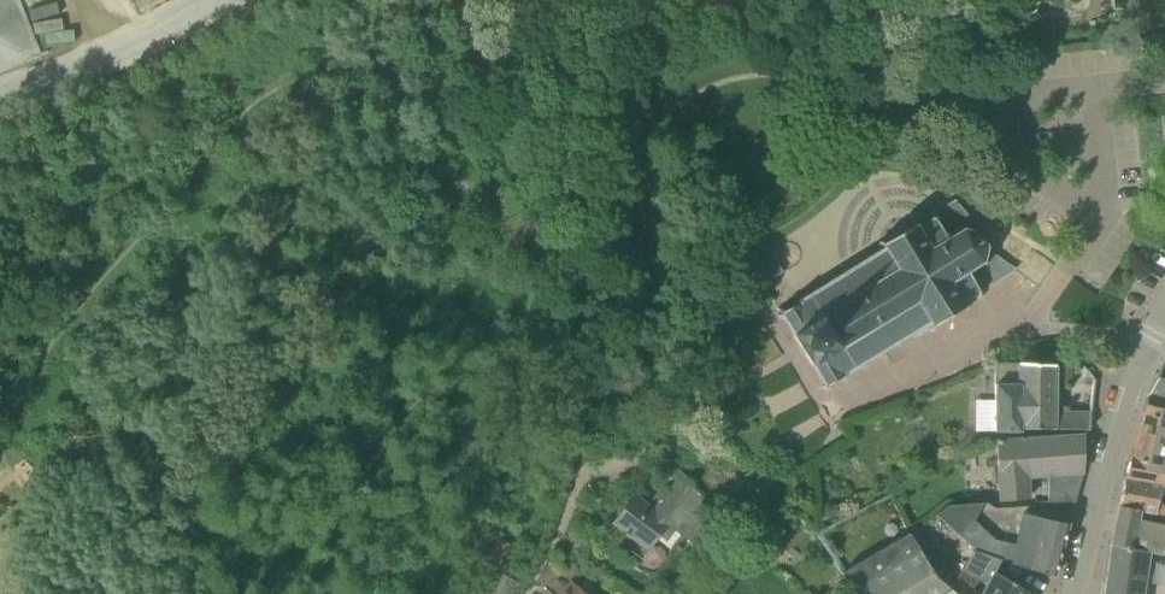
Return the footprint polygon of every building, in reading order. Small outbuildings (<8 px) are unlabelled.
[(985,289),(1016,270),(986,250),(991,249),(990,246),(985,246),(979,236),(982,232),(980,230),(979,230),(955,201),(932,214),(929,216),(932,220),(917,229),(916,227),(917,222),(914,221),(913,226),(885,244),(879,242),(879,245),(884,247),(885,249),(871,258),(869,255),(866,256),(868,260),(854,268),(852,265),(849,267),(851,270),(836,279),(834,276),(831,278),(833,281),(819,290),(817,286),(814,288),(816,291),(799,302),(797,298),(794,300),(796,304),(783,312),(781,309),(778,311),(780,314),(777,316),(778,319),(782,317),(793,335),(792,335),(812,366),(824,385),(821,387),(823,390),(826,388),(828,391),(831,389),(829,386),(842,377),(844,381),(847,379),(845,376),(862,365),(864,368),(867,367),(865,363),(880,354),(882,357),(884,356),(882,353),(897,344),(899,347),(902,345),(900,342),(914,333),(916,336),(918,335),(916,331),(931,323),(932,325),(930,330),(934,331),(935,326),(963,308),(968,309),(969,306),(964,305),(962,303),(977,294),(980,299),(983,297),(980,293),(985,290),(985,289)] [(753,258),(766,282),(783,273),(771,249),(753,258)] [(1164,360),(1147,394),(1164,399),(1164,361),(1164,360)] [(1055,387),(1070,387),(1071,367),(1055,366),(1055,365),(1018,363),(1018,364),(1008,364),(995,365),(994,432),(1020,432),(1020,430),(1090,431),(1092,413),(1055,413),(1055,387)] [(1147,394),(1141,415),(1143,415),(1138,437),(1164,443),(1164,399),(1147,394)] [(1083,472),(1085,437),(1024,440),(1024,438),(995,439),(1001,502),(1028,500),(1026,476),(1083,472)] [(1138,437),(1132,458),(1130,457),(1125,479),(1161,485),(1164,486),(1164,443),(1138,437)] [(691,540),(703,524),(715,508),(676,468),(671,476),(679,481),(673,492),(664,486),(659,493),(665,498),(655,512),(635,497),(615,524),(647,549),(659,533),(667,540),(675,528),(691,540)] [(1125,479),(1119,508),(1140,511),(1155,514),(1161,485),(1125,479)] [(1068,524),(1043,519),(1023,514),(1016,545),(996,540),(957,506),(948,506),(936,514),(976,551),(993,557),(1019,567),(1054,577),(1069,524),(1068,523),(1068,524)] [(1138,519),(1140,511),(1119,508),(1111,545),(1144,551),(1150,522),(1138,519)] [(1146,552),(1164,555),(1164,525),(1150,522),(1144,551),(1146,552)] [(937,578),(935,576),(909,533),(842,574),(855,593),(958,593),(937,578)] [(1146,552),(1144,551),(1111,545),(1104,593),(1140,593),(1146,552)] [(988,568),(993,557),(976,551),(964,573),(987,586),(982,593),(1031,593),(988,568)] [(571,584),(563,593),(583,593),(571,584)]
